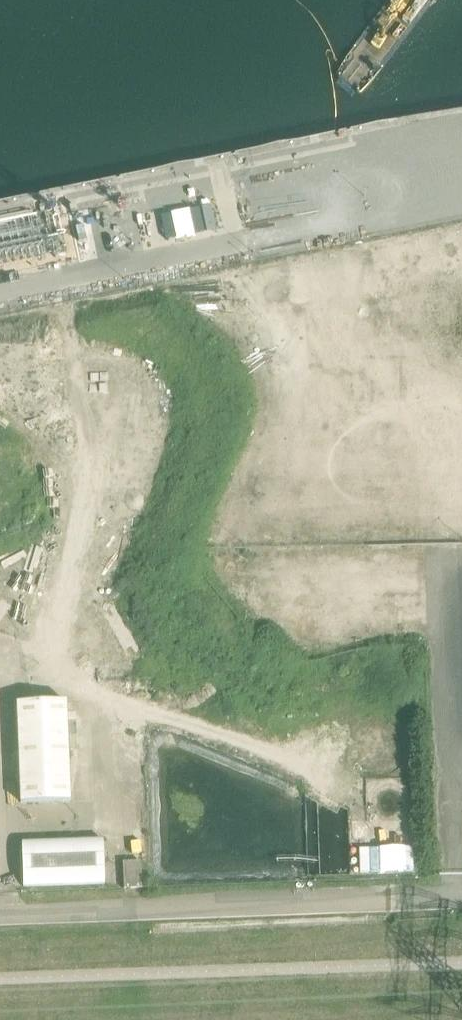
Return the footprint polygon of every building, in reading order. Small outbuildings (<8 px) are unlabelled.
[(77,256),(71,227),(0,242),(0,271),(77,256)] [(20,803),(69,802),(65,701),(16,703),(20,803)] [(21,842),(23,887),(104,884),(102,840),(21,842)] [(122,862),(123,889),(141,888),(140,861),(122,862)]
